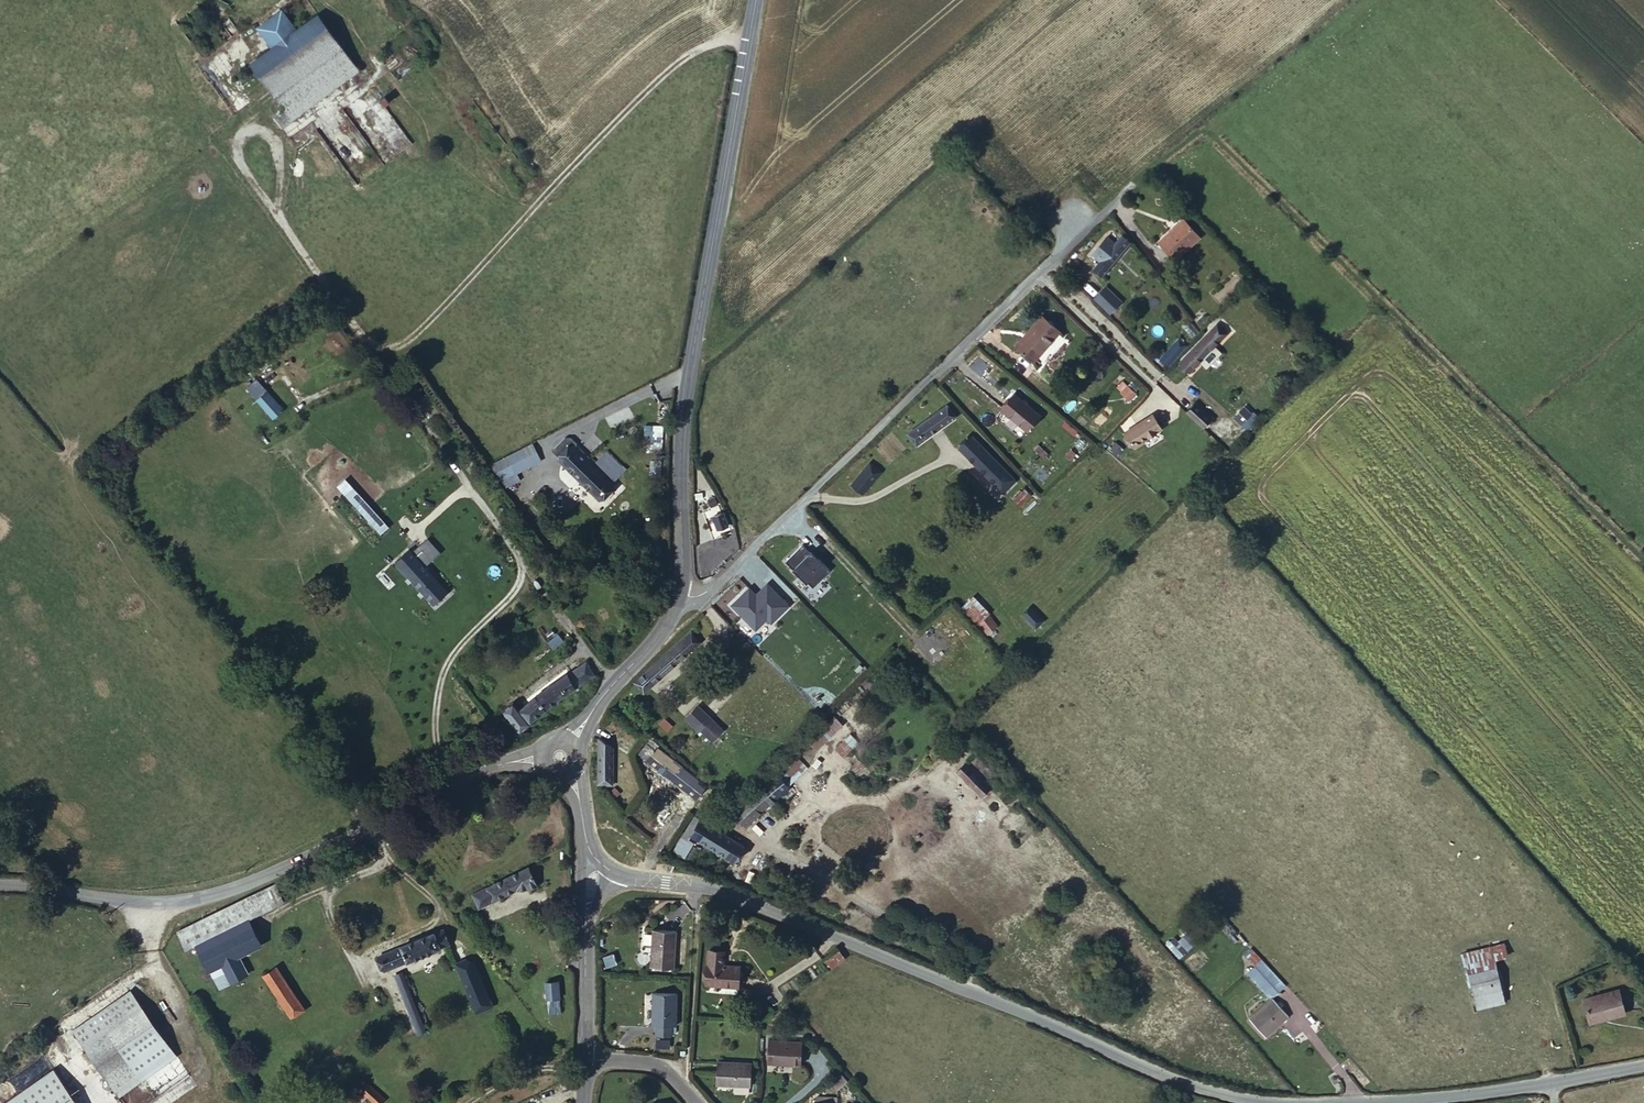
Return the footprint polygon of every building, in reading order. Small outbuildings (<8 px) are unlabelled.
[(250,65),(268,89),(333,41),(316,16),(294,32),(280,12),(257,29),(271,48),(250,65)] [(268,89),(273,98),(340,51),(333,41),(268,89)] [(273,98),(282,110),(295,102),(302,112),(357,73),(340,51),(273,98)] [(247,102),(268,89),(250,65),(231,79),(247,102)] [(282,110),(291,121),(302,112),(295,102),(282,110)] [(280,129),(291,121),(282,110),(271,118),(280,129)] [(1198,238),(1183,220),(1157,242),(1173,260),(1198,238)] [(1120,235),(1113,244),(1099,261),(1107,268),(1129,242),(1120,235)] [(1099,261),(1113,244),(1104,237),(1090,254),(1099,261)] [(1106,284),(1093,299),(1111,316),(1125,302),(1106,284)] [(1029,362),(1055,332),(1038,317),(1011,348),(1029,362)] [(1205,337),(1213,346),(1225,334),(1217,325),(1205,337)] [(1212,347),(1213,346),(1205,337),(1180,364),(1189,372),(1198,363),(1212,347)] [(1184,347),(1177,340),(1158,360),(1164,367),(1184,347)] [(1218,353),(1212,347),(1198,363),(1205,368),(1218,353)] [(1131,402),(1138,394),(1127,385),(1121,393),(1131,402)] [(281,410),(267,393),(256,401),(270,419),(281,410)] [(1037,418),(1011,398),(999,412),(1023,433),(1037,418)] [(1212,423),(1192,404),(1184,412),(1200,427),(1201,426),(1206,429),(1212,423)] [(955,418),(947,405),(905,435),(915,447),(955,418)] [(1249,431),(1260,419),(1246,405),(1234,417),(1249,431)] [(1159,430),(1150,416),(1120,433),(1130,450),(1143,443),(1141,440),(1159,430)] [(651,425),(650,444),(666,445),(667,426),(651,425)] [(958,447),(966,456),(977,446),(969,437),(958,447)] [(612,484),(566,440),(552,454),(598,499),(612,484)] [(521,481),(518,473),(542,462),(533,444),(492,462),(504,488),(521,481)] [(977,446),(966,456),(1002,492),(1014,481),(977,446)] [(1046,456),(1036,447),(1031,451),(1042,459),(1046,456)] [(1075,454),(1070,450),(1065,455),(1070,460),(1075,454)] [(623,471),(605,455),(597,462),(615,479),(623,471)] [(1177,489),(1164,477),(1155,487),(1168,499),(1177,489)] [(1004,497),(994,486),(988,491),(998,502),(1004,497)] [(388,528),(351,488),(343,495),(379,535),(388,528)] [(1024,511),(1035,501),(1023,490),(1013,500),(1024,511)] [(715,532),(729,527),(724,512),(721,513),(719,505),(708,509),(715,532)] [(424,539),(409,551),(444,592),(445,592),(461,580),(424,539)] [(802,544),(785,561),(813,587),(829,570),(802,544)] [(444,592),(409,551),(395,562),(432,604),(444,592)] [(749,586),(730,605),(756,630),(768,619),(773,625),(791,603),(766,580),(756,592),(749,586)] [(985,613),(972,599),(960,610),(985,636),(994,628),(983,617),(985,613)] [(1044,622),(1032,609),(1023,617),(1035,629),(1044,622)] [(555,649),(563,640),(557,634),(549,643),(555,649)] [(679,642),(633,682),(643,694),(688,653),(679,642)] [(559,698),(593,676),(584,662),(547,686),(518,710),(511,703),(502,711),(519,733),(529,726),(527,723),(559,698)] [(709,718),(697,706),(687,717),(699,729),(709,718)] [(839,728),(830,719),(807,743),(816,750),(839,728)] [(695,733),(702,740),(713,728),(708,722),(695,733)] [(713,728),(702,740),(706,745),(718,734),(713,728)] [(598,785),(612,786),(612,748),(599,740),(598,785)] [(639,755),(682,787),(692,777),(656,749),(657,747),(650,741),(639,755)] [(848,752),(840,744),(832,751),(840,758),(848,752)] [(774,771),(786,784),(804,768),(792,755),(774,771)] [(860,769),(853,762),(848,767),(855,774),(860,769)] [(980,778),(967,763),(958,771),(972,786),(980,778)] [(788,786),(786,784),(774,771),(766,777),(769,782),(750,798),(736,809),(735,812),(745,824),(788,786)] [(682,787),(691,793),(700,784),(692,777),(682,787)] [(700,784),(691,793),(702,801),(710,791),(700,784)] [(732,804),(736,809),(750,798),(746,793),(732,804)] [(691,835),(697,839),(731,862),(743,845),(695,816),(675,845),(681,850),(691,835)] [(685,858),(697,839),(691,835),(681,850),(675,845),(672,849),(685,858)] [(667,864),(672,868),(675,863),(670,859),(667,864)] [(480,907),(518,890),(532,890),(538,887),(528,867),(473,895),(480,907)] [(282,902),(274,883),(238,901),(246,919),(282,902)] [(189,925),(177,931),(188,950),(196,946),(211,971),(220,966),(228,983),(246,975),(238,958),(260,946),(246,919),(238,901),(189,925)] [(436,951),(448,946),(443,932),(433,936),(431,934),(402,944),(403,948),(380,956),(383,963),(380,966),(382,972),(406,962),(408,966),(417,960),(424,974),(434,970),(430,956),(437,953),(436,951)] [(1190,941),(1183,934),(1176,940),(1182,949),(1190,941)] [(674,936),(650,935),(649,970),(672,971),(674,936)] [(1172,944),(1169,948),(1176,955),(1179,952),(1172,944)] [(1503,955),(1499,945),(1459,956),(1473,1009),(1501,1001),(1490,960),(1503,955)] [(833,970),(847,959),(841,952),(827,963),(833,970)] [(1254,968),(1261,963),(1251,953),(1247,959),(1254,968)] [(704,992),(737,993),(738,975),(720,974),(720,960),(706,960),(704,992)] [(1249,974),(1259,985),(1272,976),(1261,963),(1254,968),(1249,974)] [(220,966),(211,971),(218,988),(228,983),(220,966)] [(491,1006),(474,966),(459,971),(474,1012),(491,1006)] [(304,1010),(275,969),(264,976),(272,987),(271,991),(290,1019),(304,1010)] [(424,1031),(403,973),(395,976),(416,1033),(424,1031)] [(1259,985),(1272,1001),(1273,1001),(1284,990),(1272,976),(1259,985)] [(561,1011),(559,982),(546,983),(549,1012),(561,1011)] [(1601,1016),(1602,1020),(1624,1015),(1618,989),(1583,999),(1588,1020),(1601,1016)] [(74,1030),(119,1096),(176,1058),(131,991),(74,1030)] [(648,993),(646,1025),(654,1026),(653,1034),(668,1034),(669,1026),(671,1025),(673,994),(648,993)] [(1273,1001),(1272,1001),(1250,1022),(1266,1040),(1289,1020),(1273,1001)] [(1589,1024),(1602,1020),(1601,1016),(1588,1020),(1589,1024)] [(766,1068),(798,1069),(799,1048),(767,1047),(766,1068)] [(52,1068),(0,1102),(76,1102),(52,1068)] [(746,1095),(746,1071),(714,1070),(712,1093),(746,1095)] [(371,1081),(359,1090),(363,1096),(367,1094),(375,1102),(380,1102),(385,1099),(371,1081)]
